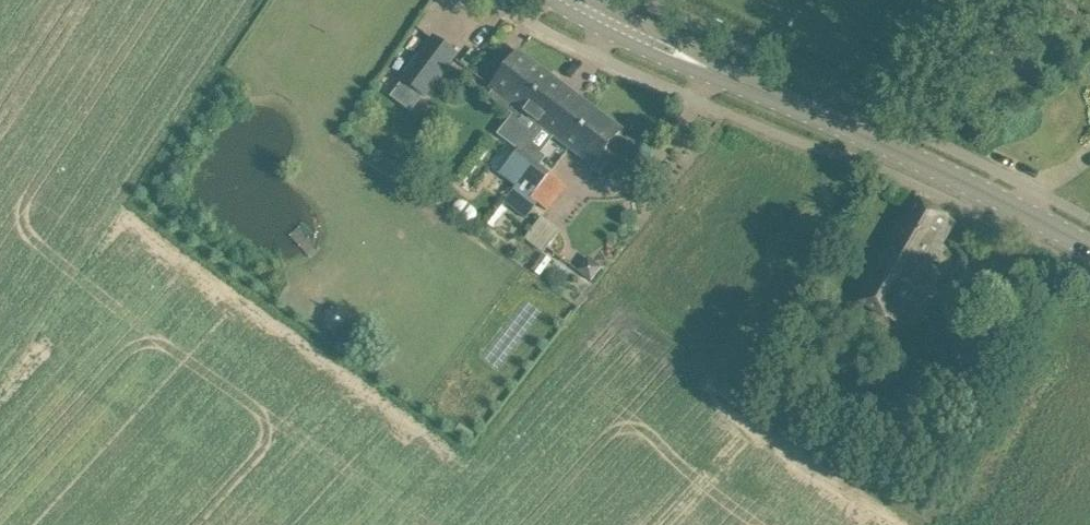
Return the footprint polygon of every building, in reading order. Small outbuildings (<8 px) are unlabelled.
[(404,80),(393,96),(412,111),(424,95),(455,54),(434,38),(403,79),(404,80)] [(493,89),(487,97),(511,115),(496,134),(515,148),(517,150),(520,152),(526,143),(540,125),(567,89),(519,52),(505,70),(491,88),(493,89)] [(567,89),(540,125),(593,165),(607,147),(620,130),(567,89)] [(517,150),(498,174),(515,188),(535,163),(520,152),(517,150)] [(515,188),(504,203),(511,209),(523,218),(535,202),(545,209),(563,185),(539,166),(535,163),(515,188)] [(910,194),(899,213),(852,298),(888,319),(912,279),(918,283),(955,222),(910,194)] [(477,214),(476,210),(474,207),(466,201),(462,200),(458,200),(454,203),(453,207),(453,211),(456,214),(464,220),(468,222),(472,221),(475,218),(477,214)] [(540,216),(522,238),(542,253),(559,232),(540,216)] [(577,270),(590,281),(602,267),(588,256),(577,270)]
